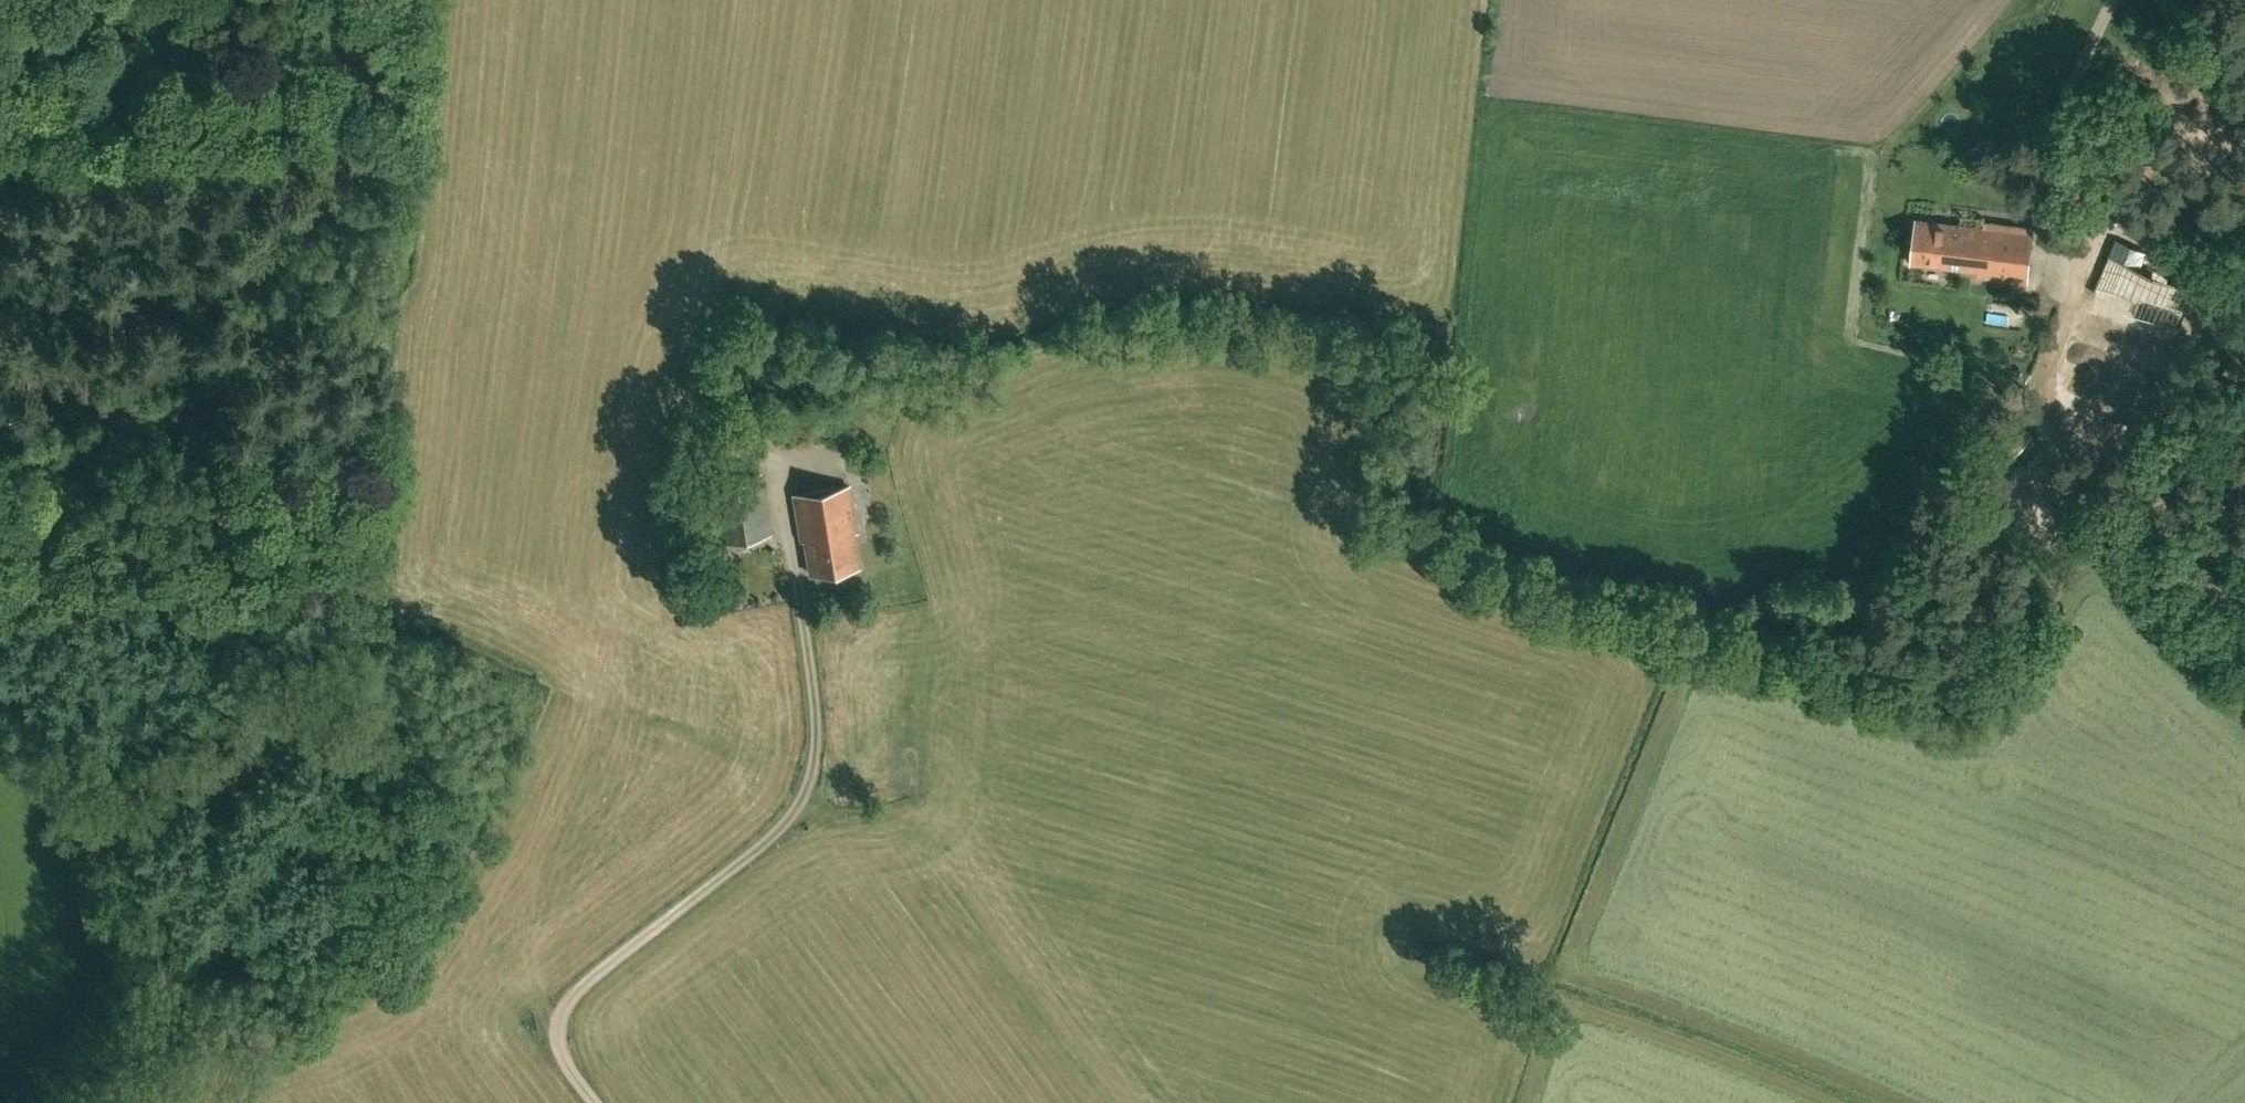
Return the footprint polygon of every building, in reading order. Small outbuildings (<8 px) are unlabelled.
[(1916,219),(1911,262),(1979,270),(1978,275),(2002,278),(2003,269),(2029,272),(2035,227),(1984,221),(1984,227),(1960,224),(1916,219)] [(2139,266),(2146,251),(2115,238),(2055,382),(2143,419),(2198,291),(2139,266)] [(771,535),(760,472),(712,480),(723,543),(771,535)] [(857,532),(849,485),(794,494),(802,541),(805,541),(810,574),(859,566),(853,533),(857,532)]
